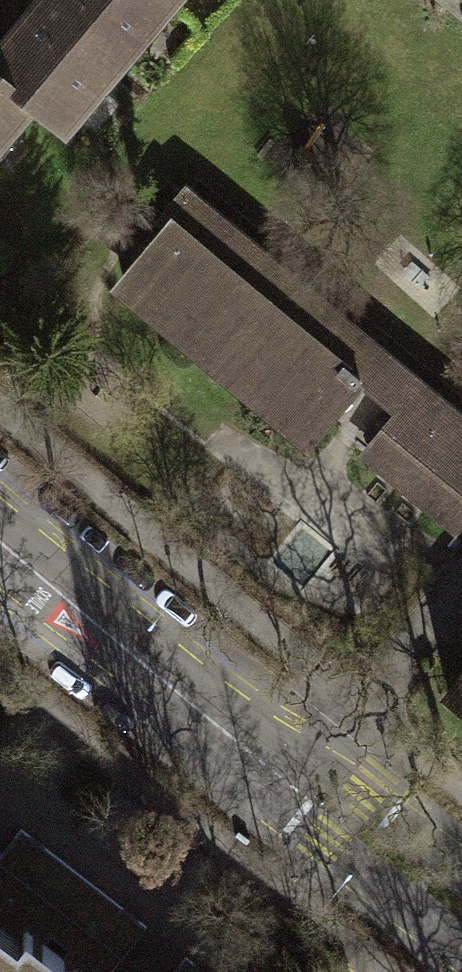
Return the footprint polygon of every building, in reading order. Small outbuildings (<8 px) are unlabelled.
[(0,49),(0,75),(33,102),(65,129),(173,0),(41,0),(0,49)] [(33,102),(0,75),(0,142),(33,102)] [(311,438),(381,355),(186,193),(162,222),(169,229),(124,282),(147,301),(145,313),(159,324),(171,321),(185,333),(184,345),(198,356),(209,353),(224,365),(223,377),(237,389),(248,385),(263,397),(261,409),(276,421),(287,418),(311,438)] [(369,451),(455,523),(461,514),(461,422),(422,388),(369,451)] [(447,695),(461,706),(461,676),(447,695)] [(0,888),(0,908),(54,950),(82,971),(110,971),(147,925),(21,828),(0,855),(0,865),(11,873),(0,888)] [(54,950),(0,908),(0,971),(38,971),(54,950)] [(54,950),(38,971),(82,971),(54,950)] [(186,956),(173,971),(206,971),(186,956)]
